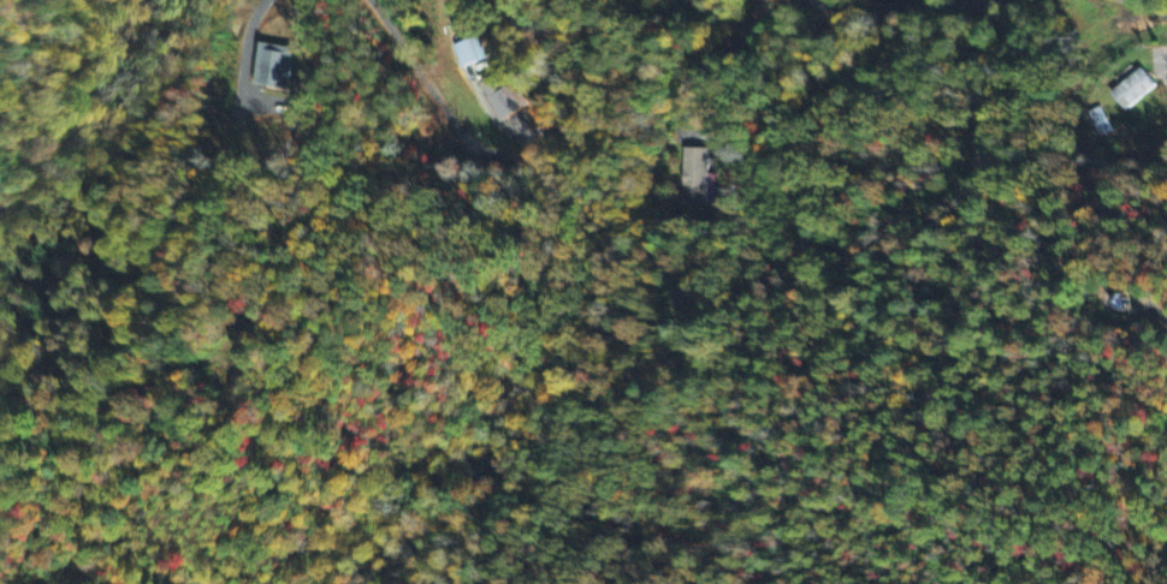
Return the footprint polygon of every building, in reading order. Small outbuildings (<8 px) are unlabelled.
[(484,61),(477,38),(450,46),(457,69),(484,61)] [(292,50),(258,43),(250,84),(283,91),(292,50)] [(1121,112),(1153,87),(1139,69),(1107,94),(1121,112)] [(512,84),(501,92),(490,76),(473,87),(497,123),(525,104),(512,84)] [(712,175),(703,175),(704,150),(683,149),(681,205),(710,206),(712,175)]
